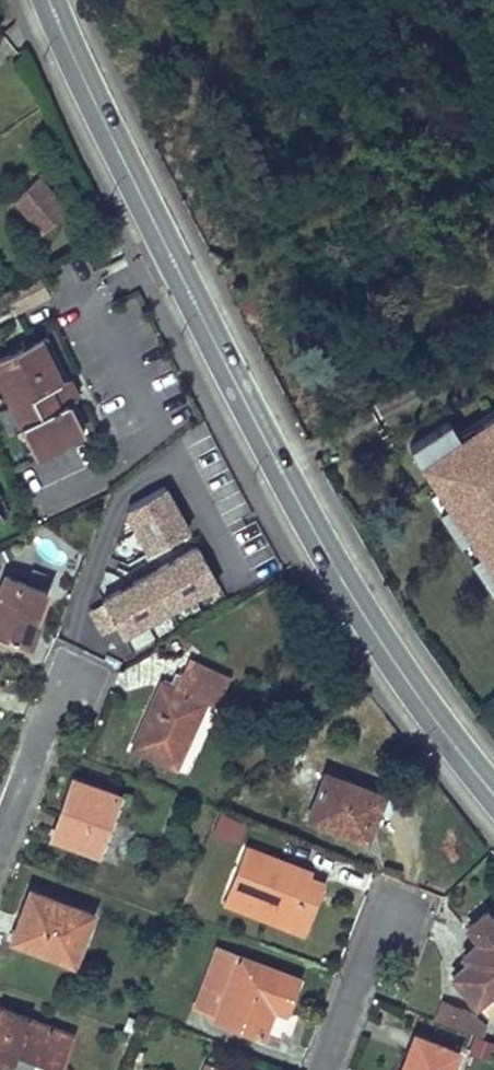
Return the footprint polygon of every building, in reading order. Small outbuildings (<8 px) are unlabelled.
[(65,221),(71,215),(36,176),(11,198),(42,232),(60,216),(65,221)] [(24,307),(49,295),(40,276),(15,287),(24,307)] [(20,399),(10,404),(35,454),(80,431),(65,402),(75,397),(65,377),(58,380),(38,339),(0,358),(0,359),(20,399)] [(10,404),(20,399),(0,359),(0,383),(10,404)] [(493,590),(493,422),(413,475),(493,590)] [(121,499),(149,539),(190,519),(162,476),(121,499)] [(98,588),(121,628),(220,576),(194,535),(98,588)] [(25,644),(45,589),(4,574),(0,586),(0,634),(25,644)] [(161,681),(130,747),(175,767),(205,702),(215,706),(228,676),(192,659),(186,673),(180,671),(173,687),(161,681)] [(331,718),(316,730),(323,740),(338,728),(331,718)] [(326,824),(366,839),(383,794),(325,772),(309,815),(327,822),(326,824)] [(72,778),(51,835),(96,851),(117,794),(72,778)] [(124,796),(117,794),(96,851),(103,853),(124,796)] [(311,871),(244,845),(226,893),(308,925),(322,887),(307,881),(311,871)] [(91,912),(29,889),(10,938),(72,961),(91,912)] [(304,935),(308,925),(226,893),(222,904),(304,935)] [(453,974),(488,1016),(493,1011),(493,923),(484,911),(467,926),(479,941),(485,948),(469,961),(453,974)] [(469,961),(485,948),(479,941),(463,954),(469,961)] [(216,1017),(262,1034),(272,1006),(284,1011),(297,977),(239,956),(216,948),(202,985),(225,993),(217,1016),(216,1017)] [(225,993),(202,985),(194,1008),(217,1016),(225,993)] [(469,1011),(442,1001),(435,1019),(462,1029),(469,1011)] [(0,1006),(0,1069),(2,1069),(7,1069),(14,1051),(59,1068),(72,1034),(0,1006)] [(485,1025),(469,1011),(462,1029),(480,1036),(485,1025)] [(456,1050),(417,1035),(410,1053),(407,1052),(400,1069),(449,1069),(456,1050)] [(207,1061),(203,1069),(230,1069),(207,1061)]
